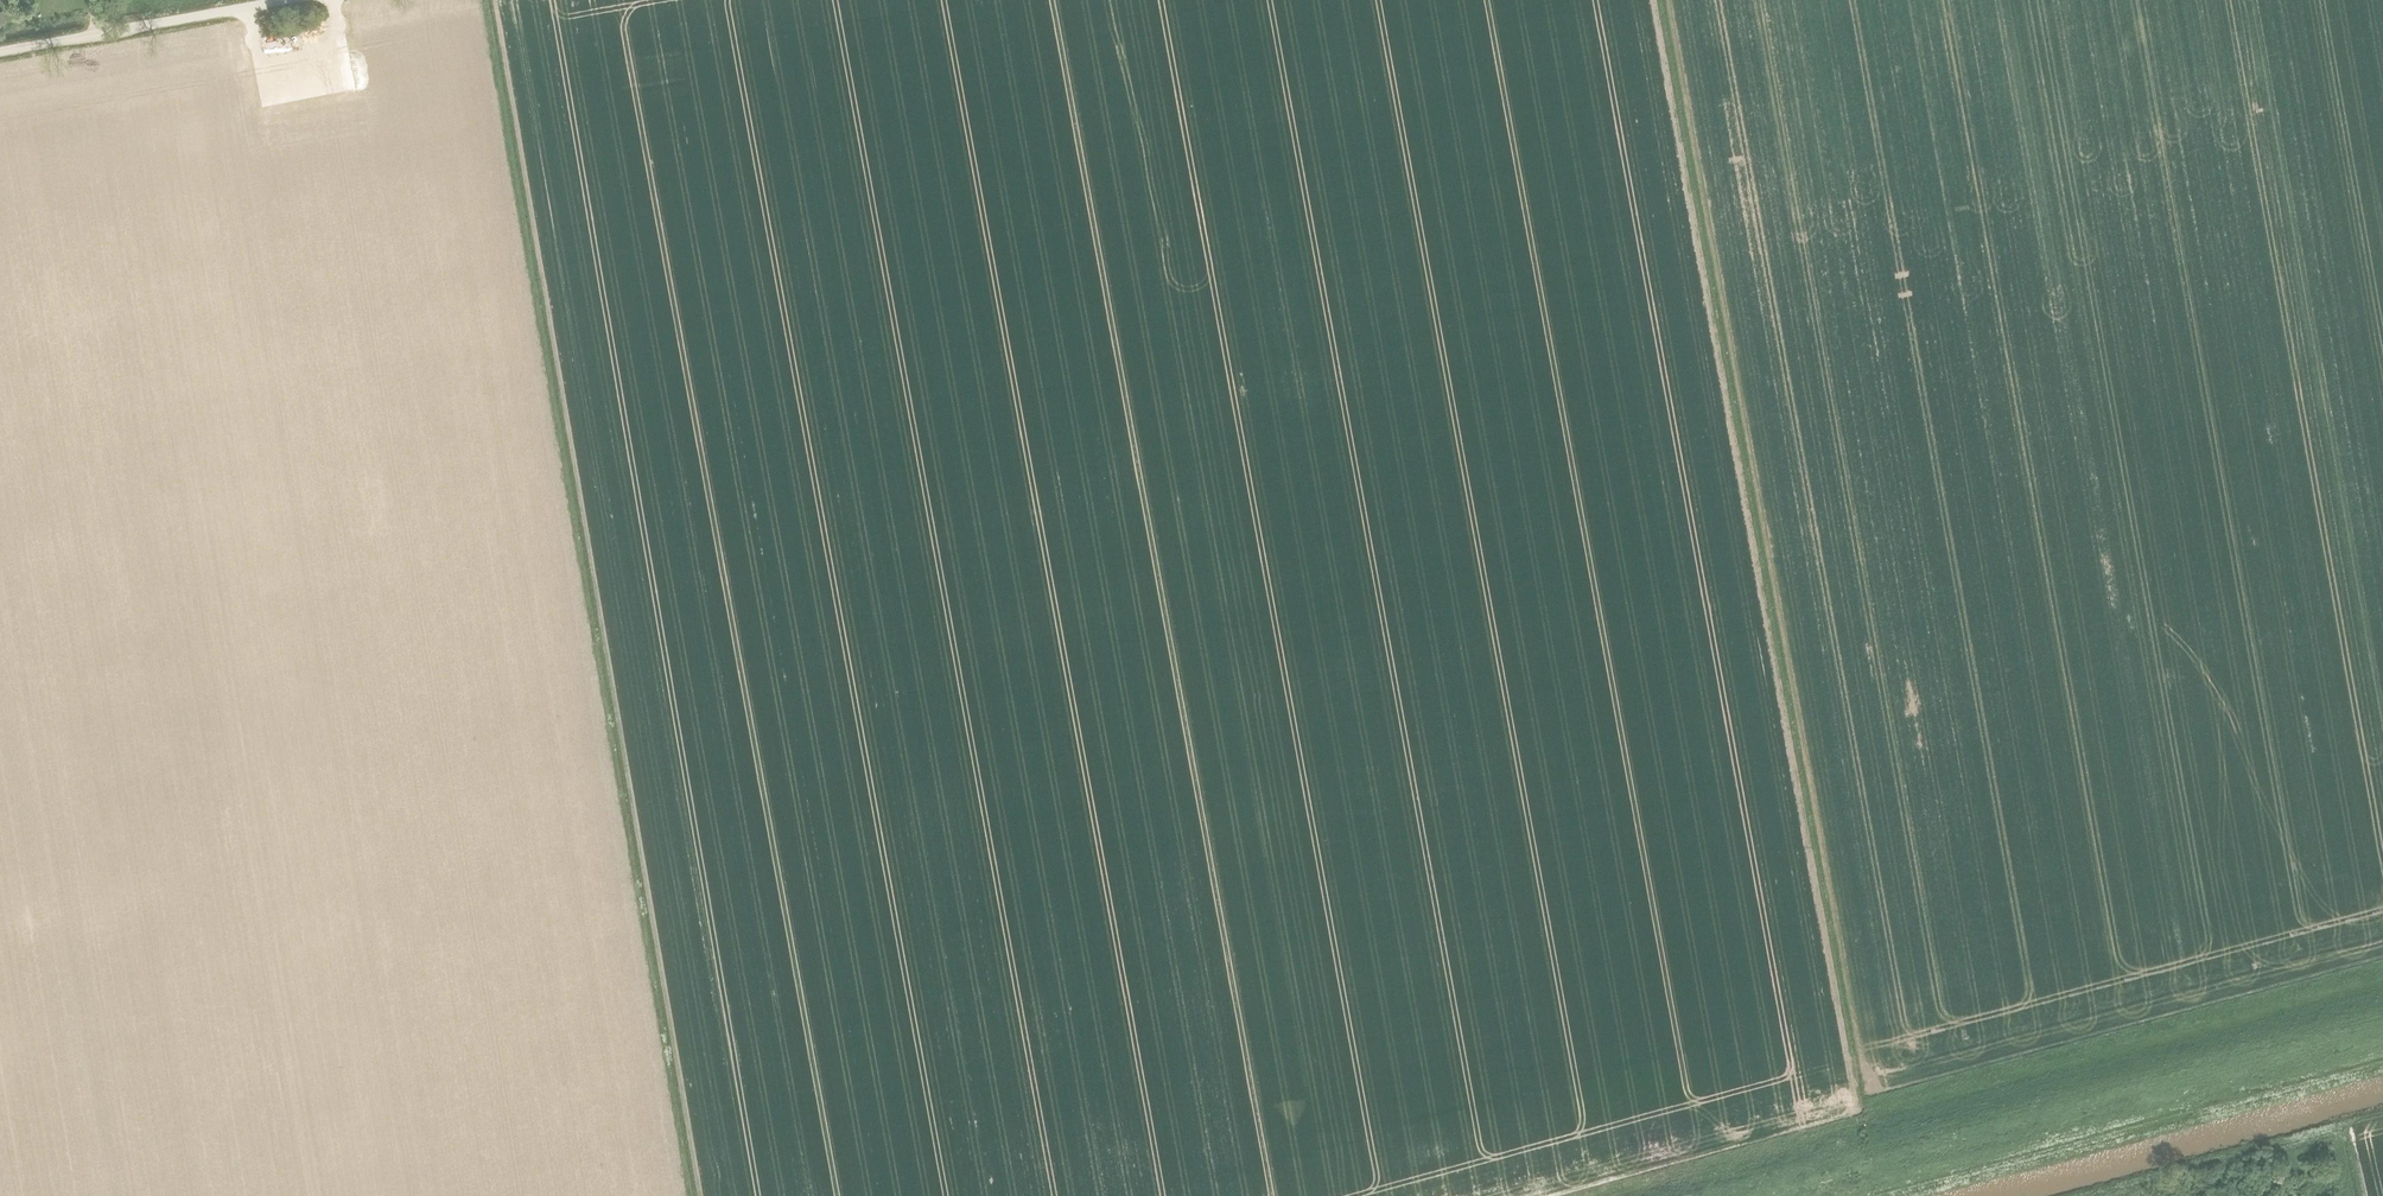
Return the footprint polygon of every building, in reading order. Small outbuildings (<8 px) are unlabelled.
[(280,36),(297,35),(296,26),(279,27),(280,36)]
